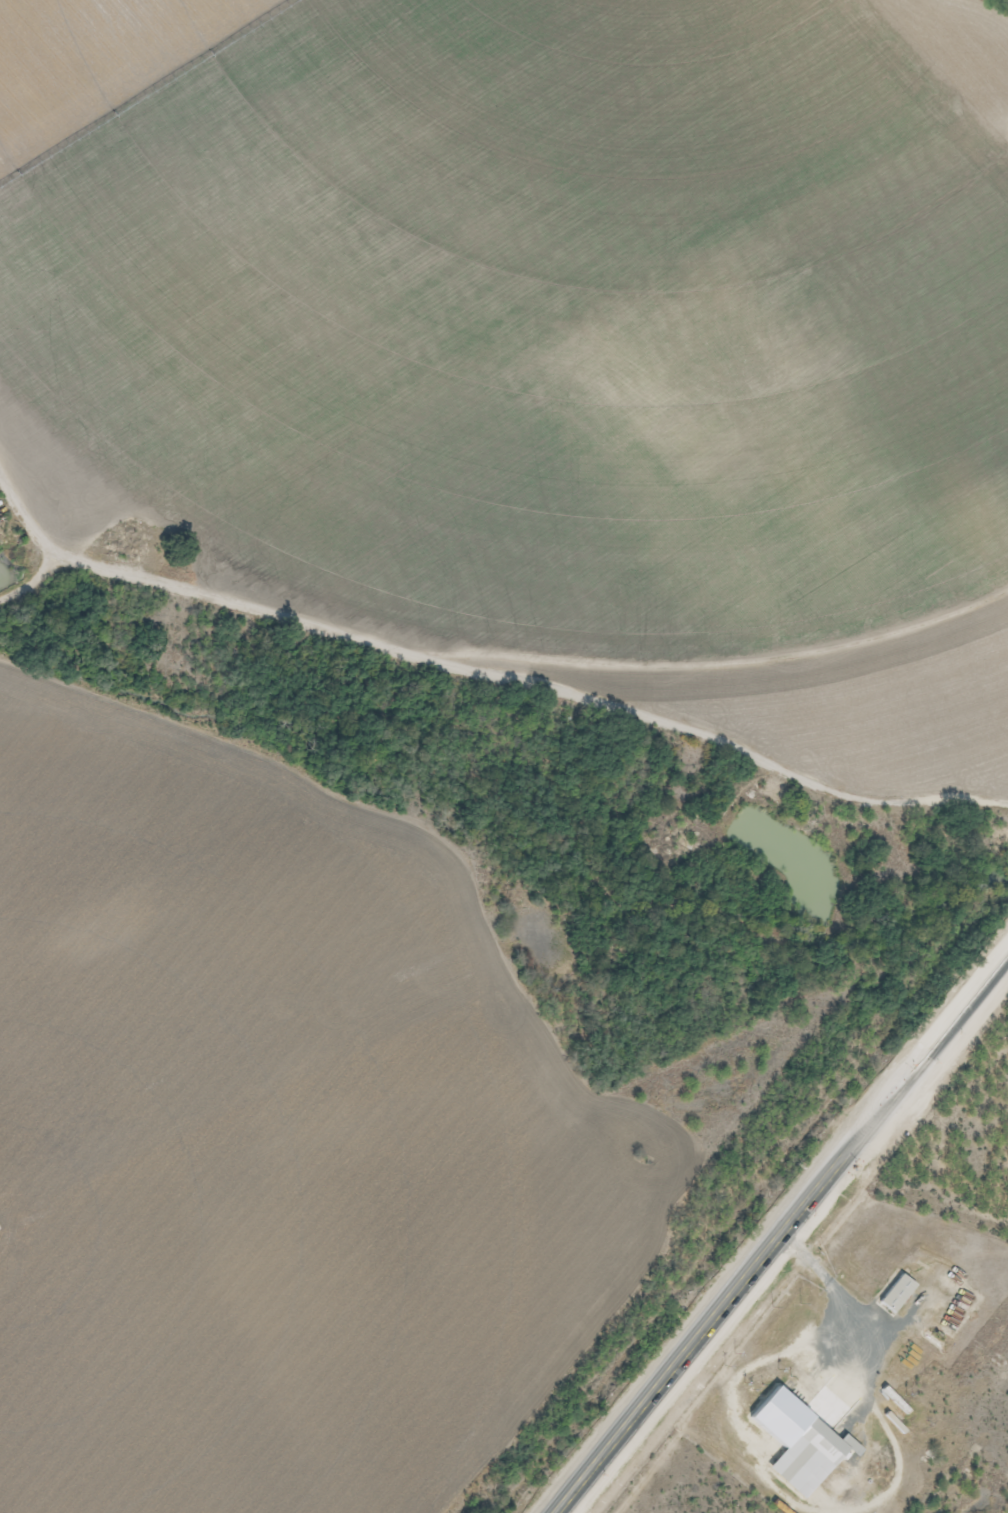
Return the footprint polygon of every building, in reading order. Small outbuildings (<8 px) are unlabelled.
[(914,1287),(900,1275),(876,1303),(891,1316),(914,1287)] [(744,1423),(779,1453),(765,1469),(794,1494),(821,1462),(829,1469),(845,1451),(854,1459),(860,1452),(843,1436),(837,1443),(775,1388),(744,1423)]
